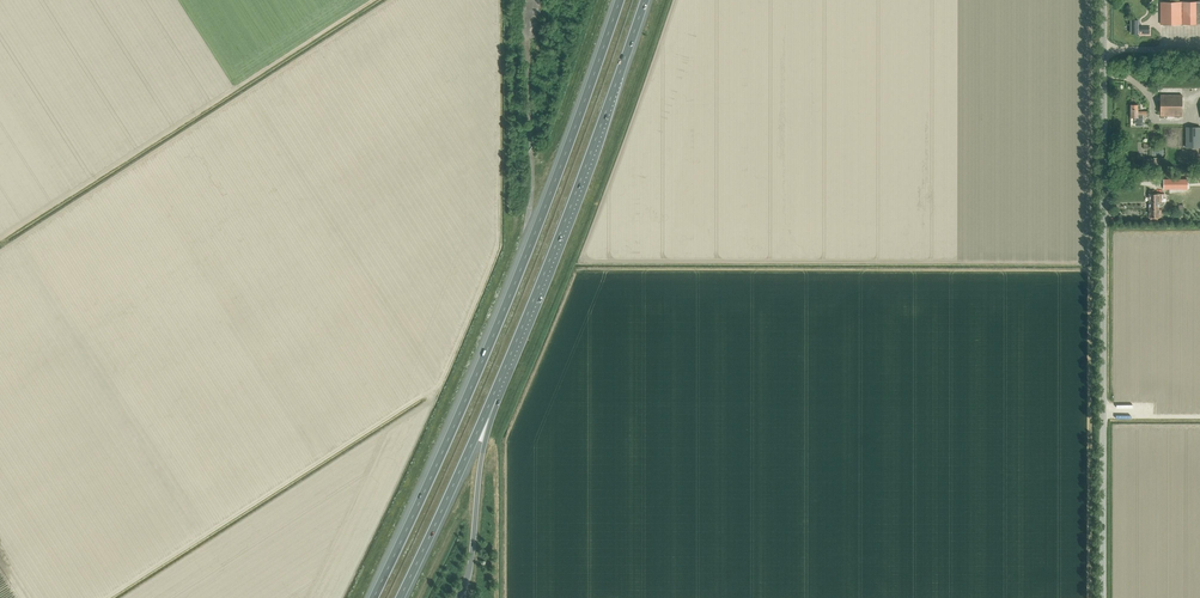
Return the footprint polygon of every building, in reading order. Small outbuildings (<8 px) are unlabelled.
[(1183,3),(1183,25),(1192,25),(1192,24),(1199,24),(1199,2),(1192,2),(1192,3),(1183,3)] [(1161,3),(1161,25),(1183,25),(1183,3),(1161,3)] [(1149,27),(1139,27),(1139,21),(1132,21),(1132,34),(1139,34),(1139,32),(1143,32),(1143,34),(1149,34),(1149,27)] [(1182,116),(1182,95),(1161,95),(1161,116),(1182,116)] [(1138,112),(1138,105),(1131,105),(1131,118),(1136,118),(1136,126),(1143,126),(1143,116),(1147,116),(1147,112),(1138,112)] [(1185,127),(1185,148),(1199,148),(1199,127),(1185,127)] [(1164,179),(1164,188),(1188,188),(1188,179),(1164,179)] [(1159,202),(1161,202),(1161,198),(1164,198),(1164,194),(1153,194),(1153,191),(1149,191),(1149,194),(1149,202),(1159,202)] [(1159,218),(1159,210),(1149,210),(1149,218),(1150,218),(1150,222),(1158,222),(1158,218),(1159,218)]
